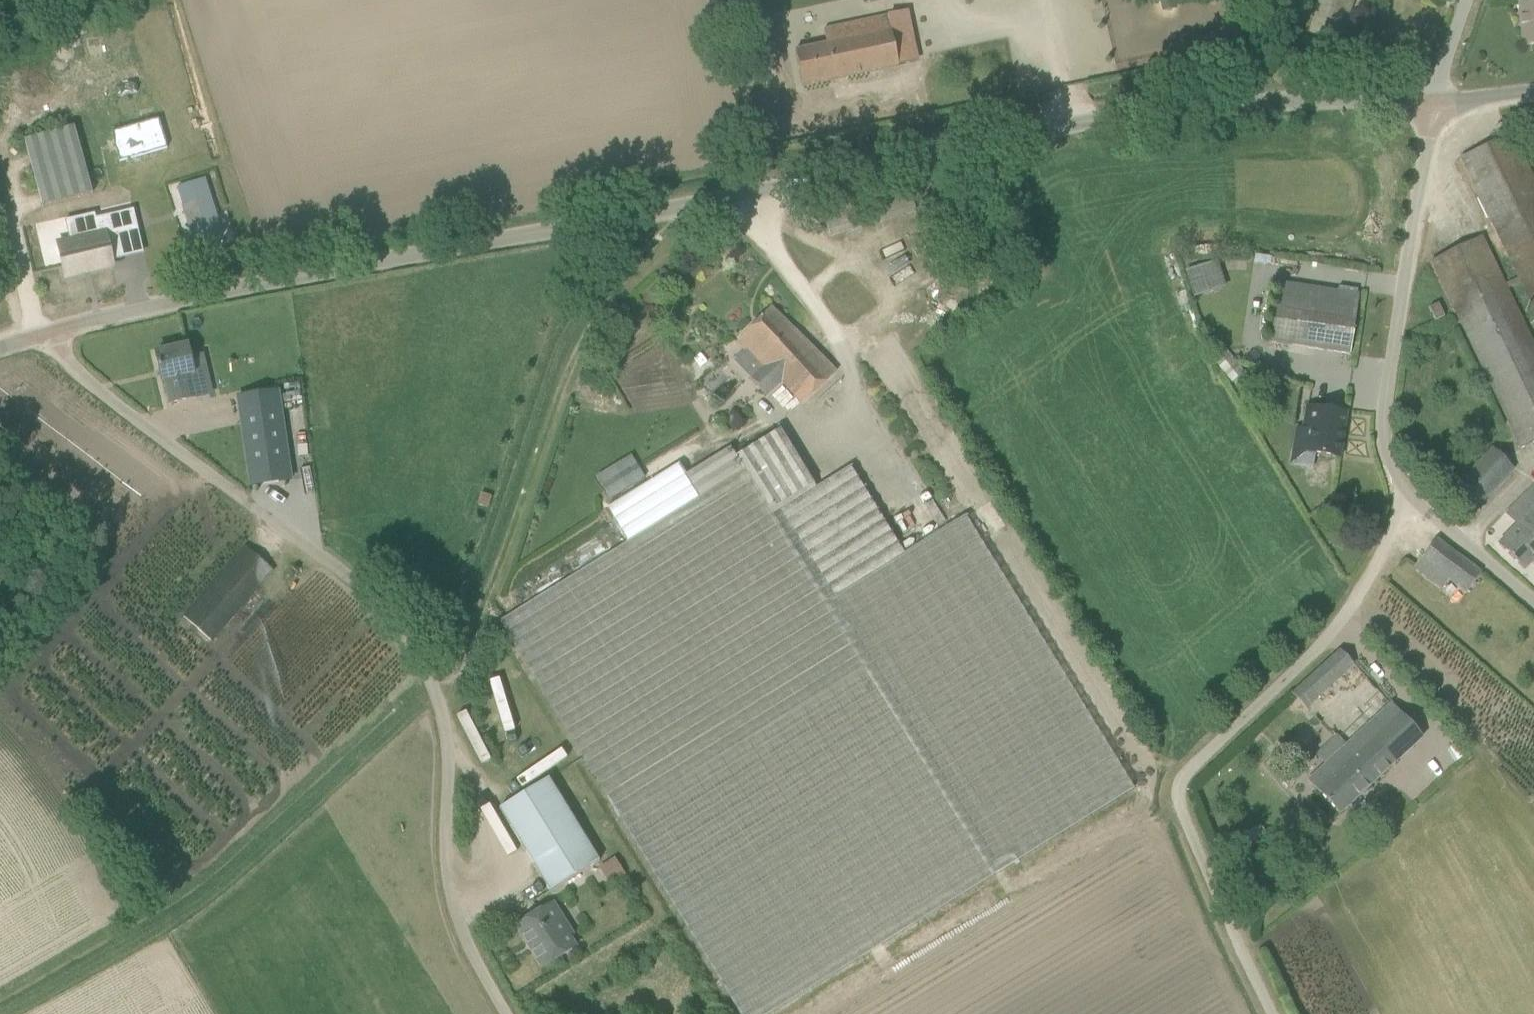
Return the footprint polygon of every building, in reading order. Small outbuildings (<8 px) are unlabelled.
[(1310,34),(1340,43),(1353,0),(1321,0),(1310,34)] [(1519,5),(1523,46),(1533,45),(1533,3),(1519,5)] [(827,45),(795,52),(803,87),(899,67),(888,17),(824,30),(827,45)] [(111,132),(120,162),(167,149),(158,118),(111,132)] [(25,141),(43,206),(92,193),(74,128),(25,141)] [(1513,130),(1463,154),(1521,275),(1507,282),(1483,233),(1433,258),(1523,445),(1533,440),(1533,339),(1509,286),(1523,279),(1533,302),(1533,173),(1513,130)] [(184,191),(201,245),(228,237),(211,183),(184,191)] [(52,264),(63,262),(66,276),(113,266),(105,234),(59,245),(59,246),(48,249),(46,252),(48,262),(52,264)] [(1350,356),(1360,295),(1339,292),(1337,305),(1277,296),(1270,343),(1350,356)] [(1429,309),(1435,322),(1445,317),(1439,304),(1429,309)] [(802,404),(836,374),(771,308),(737,343),(761,367),(749,378),(767,397),(782,383),(802,404)] [(195,373),(189,347),(156,354),(162,381),(166,380),(172,404),(190,400),(190,399),(200,397),(194,373),(195,373)] [(1226,349),(1213,360),(1232,384),(1245,373),(1226,349)] [(278,390),(238,396),(251,486),(292,480),(278,390)] [(1291,451),(1307,454),(1339,459),(1346,413),(1308,407),(1304,430),(1294,428),(1291,451)] [(736,457),(745,471),(773,515),(816,488),(780,430),(736,457)] [(736,457),(730,448),(686,476),(679,465),(608,508),(628,543),(745,471),(736,457)] [(1514,469),(1493,448),(1448,495),(1469,516),(1514,469)] [(816,488),(773,515),(827,602),(904,554),(850,467),(816,488)] [(628,543),(499,622),(621,819),(620,820),(740,1013),(771,1013),(1134,790),(965,516),(904,554),(827,602),(773,515),(745,471),(628,543)] [(1524,570),(1533,560),(1533,488),(1507,515),(1518,525),(1499,545),(1524,570)] [(1335,496),(1330,496),(1330,508),(1345,508),(1345,497),(1335,496)] [(1436,539),(1421,558),(1467,592),(1481,573),(1436,539)] [(184,618),(194,626),(212,642),(274,571),(247,547),(184,618)] [(1338,648),(1291,692),(1306,709),(1354,665),(1338,648)] [(504,731),(514,729),(500,676),(490,679),(504,731)] [(1421,738),(1390,705),(1346,746),(1338,737),(1318,756),(1327,766),(1309,781),(1340,814),(1421,738)] [(457,715),(479,764),(488,759),(467,711),(457,715)] [(548,732),(500,758),(505,767),(553,741),(548,732)] [(499,809),(550,892),(600,862),(549,779),(499,809)] [(606,880),(624,874),(618,858),(601,864),(606,880)] [(579,945),(554,904),(516,927),(542,969),(579,945)]
